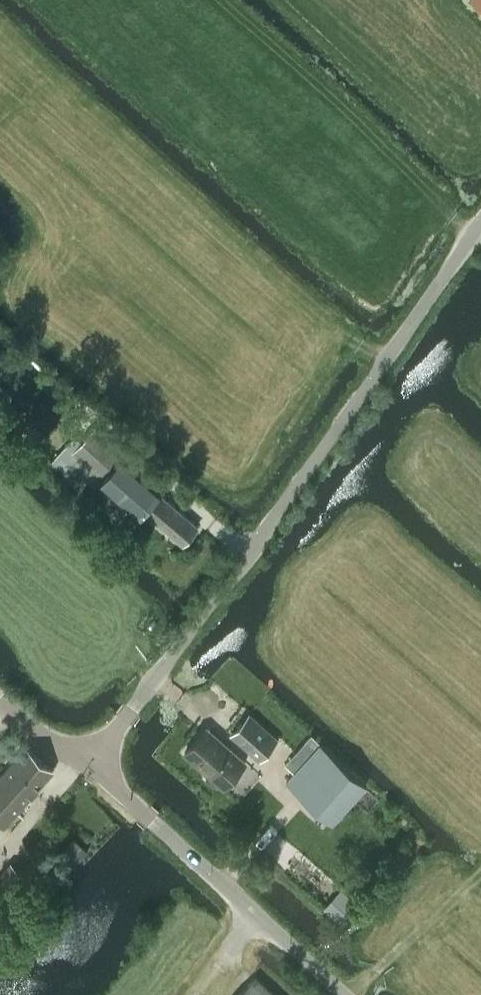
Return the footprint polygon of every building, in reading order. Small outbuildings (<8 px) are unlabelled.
[(34,444),(58,419),(43,405),(20,429),(34,444)] [(146,510),(162,494),(167,489),(95,426),(82,441),(75,435),(52,461),(68,475),(71,477),(69,479),(75,485),(83,476),(95,486),(100,480),(141,516),(146,510)] [(162,494),(146,510),(183,542),(198,525),(162,494)] [(259,758),(277,738),(249,714),(232,733),(259,758)] [(207,772),(206,777),(214,784),(219,782),(224,786),(245,762),(207,727),(185,752),(207,772)] [(323,742),(289,780),(332,820),(367,782),(323,742)] [(4,825),(53,770),(25,746),(0,775),(0,821),(4,825)] [(50,864),(64,876),(88,850),(74,837),(50,864)] [(0,874),(0,908),(28,875),(11,861),(0,874)] [(344,889),(326,907),(344,924),(361,905),(344,889)] [(256,977),(239,994),(276,994),(256,977)]
